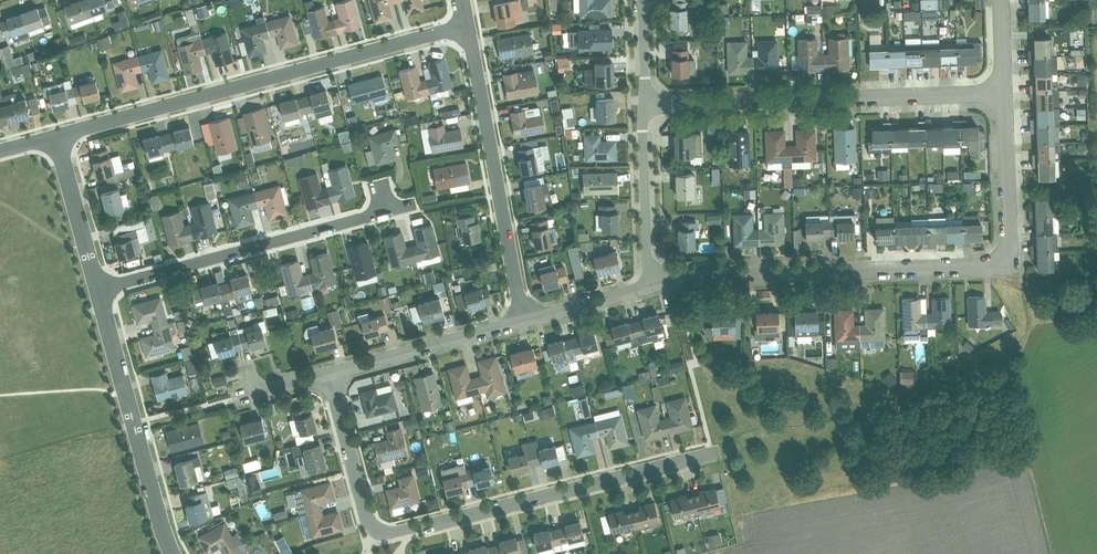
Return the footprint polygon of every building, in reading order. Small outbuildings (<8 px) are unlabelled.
[(88,0),(83,0),(71,4),(72,5),(65,8),(72,28),(95,20),(88,0)] [(115,6),(113,0),(88,0),(95,20),(95,21),(104,17),(102,11),(108,9),(108,8),(115,6)] [(188,0),(184,1),(182,5),(183,9),(190,7),(188,0)] [(337,33),(334,19),(329,21),(324,6),(316,9),(313,0),(305,2),(315,39),(337,33)] [(360,27),(353,0),(349,0),(335,4),(339,18),(334,19),(337,33),(360,27)] [(395,0),(369,0),(376,22),(392,18),(389,5),(396,3),(395,0)] [(423,10),(421,0),(395,0),(396,3),(403,1),(407,14),(423,10)] [(522,22),(518,0),(517,0),(494,4),(498,26),(522,22)] [(550,11),(557,11),(557,0),(548,0),(550,11)] [(611,16),(610,0),(573,0),(574,12),(579,12),(579,17),(611,16)] [(860,10),(873,9),(872,0),(859,0),(860,10)] [(920,10),(922,10),(937,9),(938,9),(938,0),(920,0),(920,10)] [(939,8),(949,8),(949,0),(939,0),(939,8)] [(975,8),(984,8),(983,0),(975,0),(975,8)] [(1028,19),(1049,18),(1048,0),(1022,1),(1022,7),(1022,8),(1029,7),(1029,18),(1028,18),(1028,19)] [(671,27),(688,26),(687,10),(690,10),(690,2),(673,2),(673,10),(671,10),(671,27)] [(728,4),(717,4),(717,13),(728,13),(728,4)] [(198,13),(195,13),(196,18),(199,17),(199,19),(210,16),(207,5),(196,8),(198,13)] [(760,5),(752,5),(752,14),(760,14),(760,5)] [(807,6),(799,6),(799,13),(807,13),(807,14),(822,13),(822,6),(822,5),(807,5),(807,6)] [(30,36),(45,30),(43,24),(50,21),(45,7),(38,9),(38,8),(22,14),(30,36)] [(192,8),(184,11),(190,26),(193,25),(195,32),(199,31),(192,8)] [(937,9),(922,10),(922,20),(938,19),(937,9)] [(983,12),(975,10),(973,19),(980,21),(983,12)] [(160,12),(138,19),(140,24),(151,21),(160,18),(162,17),(160,12)] [(920,12),(904,12),(904,21),(914,21),(914,24),(921,24),(920,12)] [(22,14),(7,20),(7,21),(0,23),(0,24),(5,38),(12,35),(15,41),(30,36),(22,14)] [(280,48),(297,44),(290,15),(265,22),(270,37),(277,35),(280,48)] [(270,37),(265,22),(264,16),(255,18),(257,24),(242,28),(245,41),(250,56),(266,52),(263,39),(270,37)] [(820,22),(820,17),(807,16),(807,24),(817,25),(817,22),(820,22)] [(728,17),(716,17),(716,26),(720,30),(725,24),(728,24),(728,17)] [(160,18),(151,21),(155,33),(164,30),(160,18)] [(856,21),(847,21),(848,30),(857,30),(856,21)] [(114,26),(100,31),(102,37),(115,32),(114,26)] [(578,50),(612,49),(611,29),(578,30),(578,31),(569,31),(570,48),(578,48),(578,50)] [(206,54),(201,38),(199,31),(195,32),(188,34),(188,35),(178,38),(176,40),(178,46),(185,74),(202,69),(198,56),(206,54)] [(88,39),(86,33),(70,39),(71,45),(88,39)] [(217,66),(233,61),(225,33),(209,37),(209,36),(201,38),(206,54),(213,52),(217,66)] [(824,70),(845,69),(843,33),(836,33),(836,38),(828,39),(828,54),(823,54),(824,70)] [(501,59),(534,53),(531,34),(497,40),(501,59)] [(888,72),(887,45),(887,44),(881,44),(881,34),(869,35),(870,50),(865,50),(864,40),(860,40),(861,66),(870,66),(871,67),(871,66),(882,66),(882,72),(888,72)] [(108,36),(97,40),(98,51),(111,48),(108,36)] [(62,37),(54,40),(56,48),(65,45),(62,37)] [(1028,51),(1029,57),(1056,56),(1056,47),(1053,47),(1053,38),(1034,39),(1034,40),(1034,50),(1028,51)] [(824,70),(823,54),(818,54),(817,39),(798,40),(800,71),(824,70)] [(940,64),(939,43),(939,39),(922,39),(922,45),(923,70),(929,70),(929,71),(929,64),(939,64),(940,64)] [(753,72),(777,71),(776,40),(757,41),(758,50),(752,50),(752,56),(753,72)] [(717,51),(708,41),(702,48),(711,57),(717,51)] [(753,72),(752,56),(747,57),(747,41),(728,42),(729,73),(753,72)] [(905,65),(905,45),(905,44),(900,44),(900,41),(894,41),(894,45),(887,45),(888,72),(894,71),(894,72),(895,72),(895,65),(905,65)] [(974,63),(975,63),(975,58),(982,58),(981,42),(956,43),(957,69),(963,69),(964,69),(964,63),(974,62),(974,63)] [(957,69),(956,43),(939,43),(940,64),(940,63),(951,63),(951,70),(951,69),(957,69)] [(923,70),(922,45),(905,45),(905,65),(906,65),(916,64),(916,71),(917,71),(917,70),(923,70)] [(0,49),(7,68),(17,65),(10,46),(0,49)] [(152,83),(169,78),(161,49),(137,56),(142,72),(149,70),(152,83)] [(673,75),(688,75),(688,74),(693,74),(695,72),(694,60),(693,59),(689,59),(689,50),(673,51),(674,59),(672,60),(673,75)] [(545,59),(554,58),(554,51),(549,51),(544,51),(545,59)] [(142,72),(137,56),(113,62),(121,91),(138,87),(135,74),(142,72)] [(585,86),(613,85),(612,63),(610,62),(610,56),(595,56),(595,63),(594,63),(595,69),(584,69),(585,86)] [(1035,74),(1057,73),(1056,56),(1029,57),(1029,63),(1028,63),(1028,64),(1035,64),(1035,74)] [(570,72),(569,58),(558,58),(558,72),(570,72)] [(436,91),(452,87),(444,59),(428,63),(430,67),(423,69),(426,79),(430,94),(436,93),(436,91)] [(41,61),(31,64),(34,71),(44,68),(41,61)] [(29,63),(12,68),(14,75),(22,73),(23,76),(32,73),(29,63)] [(424,96),(430,94),(426,79),(419,81),(416,67),(400,71),(407,99),(423,95),(424,96)] [(508,99),(539,93),(535,75),(534,75),(534,69),(504,74),(508,99)] [(1029,86),(1030,92),(1058,91),(1057,73),(1035,74),(1035,75),(1036,85),(1029,85),(1029,86)] [(1077,74),(1077,86),(1086,86),(1086,75),(1077,74)] [(84,101),(100,97),(94,78),(91,76),(89,76),(87,79),(87,81),(88,82),(79,84),(79,85),(72,87),(76,102),(84,100),(84,101)] [(375,104),(387,101),(388,99),(382,76),(348,85),(353,104),(372,99),(372,101),(373,102),(375,104)] [(69,104),(76,102),(72,87),(70,81),(43,87),(45,95),(49,94),(54,109),(70,105),(69,104)] [(555,89),(547,91),(548,97),(557,95),(555,89)] [(330,108),(331,108),(326,91),(310,95),(310,96),(303,98),(307,113),(316,111),(318,116),(332,113),(330,108)] [(1036,109),(1059,109),(1058,91),(1030,92),(1030,98),(1036,98),(1036,109)] [(9,121),(30,116),(25,99),(18,101),(15,92),(2,96),(9,121)] [(2,96),(1,94),(0,94),(0,124),(9,121),(2,96)] [(36,97),(28,99),(32,114),(40,112),(36,97)] [(300,122),(299,116),(307,113),(303,98),(296,100),(296,99),(280,103),(286,126),(300,122)] [(596,121),(615,121),(614,98),(596,99),(596,107),(590,107),(591,120),(597,120),(596,121)] [(558,99),(550,100),(552,111),(560,110),(558,99)] [(515,137),(546,131),(542,113),(540,113),(539,107),(529,109),(528,106),(519,108),(519,105),(511,106),(512,112),(511,113),(515,137)] [(275,139),(272,140),(264,108),(269,107),(269,106),(244,113),(254,152),(277,145),(275,139)] [(562,109),(564,129),(575,127),(574,116),(573,116),(572,107),(562,109)] [(459,108),(442,111),(442,117),(460,113),(459,108)] [(1031,120),(1031,126),(1059,126),(1059,109),(1036,109),(1037,120),(1030,120),(1031,120)] [(1076,109),(1076,119),(1086,119),(1085,109),(1076,109)] [(419,123),(417,115),(404,118),(405,125),(419,123)] [(359,120),(350,116),(347,124),(356,127),(359,120)] [(218,155),(237,149),(228,117),(209,122),(218,155)] [(433,153),(463,147),(460,129),(446,132),(444,124),(439,125),(438,120),(420,123),(425,154),(433,152),(433,153)] [(960,147),(959,121),(953,121),(953,120),(953,121),(953,127),(942,127),(943,148),(960,147)] [(969,149),(978,149),(977,126),(976,126),(966,127),(966,120),(965,120),(965,121),(959,121),(960,147),(969,147),(969,149)] [(943,152),(943,148),(942,127),(931,128),(931,121),(931,122),(925,122),(926,144),(926,152),(943,152)] [(891,145),(908,145),(908,129),(897,129),(897,122),(896,122),(896,123),(890,123),(891,145)] [(926,144),(925,122),(919,122),(918,122),(918,128),(908,129),(908,145),(926,144)] [(891,145),(890,123),(884,123),(884,130),(873,130),(873,129),(873,140),(868,141),(868,152),(891,151),(891,145)] [(561,124),(552,126),(554,134),(563,133),(561,124)] [(1037,143),(1059,143),(1059,126),(1031,126),(1031,132),(1031,133),(1037,132),(1038,143),(1037,143)] [(170,150),(179,148),(180,153),(195,149),(190,128),(173,132),(174,133),(166,135),(170,150)] [(397,135),(395,128),(369,135),(373,150),(365,152),(369,165),(376,163),(377,164),(395,159),(391,146),(400,144),(399,142),(406,140),(405,133),(397,135)] [(849,162),(855,162),(854,128),(834,129),(835,162),(836,163),(836,169),(849,169),(849,162)] [(359,129),(351,131),(352,138),(361,136),(359,129)] [(577,129),(564,130),(565,138),(578,137),(577,129)] [(348,130),(338,132),(340,143),(350,140),(348,130)] [(810,161),(816,161),(815,130),(797,130),(797,145),(791,145),(791,168),(810,168),(810,161)] [(791,168),(791,145),(784,145),(784,131),(766,131),(767,163),(767,169),(783,169),(784,187),(792,187),(792,178),(791,168)] [(730,166),(749,166),(748,132),(728,133),(730,166)] [(585,160),(616,159),(615,141),(601,141),(601,134),(585,134),(585,160)] [(676,157),(702,156),(701,134),(675,135),(676,157)] [(162,153),(170,150),(166,135),(160,137),(159,136),(143,140),(147,157),(149,157),(150,161),(163,157),(162,153)] [(351,141),(342,144),(344,152),(353,150),(351,141)] [(1032,155),(1032,161),(1058,160),(1060,160),(1059,143),(1037,143),(1037,144),(1038,144),(1038,154),(1032,154),(1032,155)] [(530,175),(543,173),(543,172),(545,172),(543,158),(549,156),(547,145),(541,147),(541,146),(519,150),(520,158),(519,158),(522,174),(529,172),(530,175)] [(295,148),(288,150),(289,156),(297,154),(295,148)] [(122,171),(120,172),(116,157),(111,158),(111,157),(109,157),(107,150),(93,154),(95,161),(94,161),(98,177),(106,175),(108,183),(125,179),(125,178),(138,174),(137,167),(122,170),(122,171)] [(245,153),(249,167),(255,165),(251,152),(245,153)] [(303,154),(285,159),(287,167),(305,161),(303,154)] [(1038,178),(1055,178),(1055,177),(1059,178),(1058,160),(1032,161),(1032,167),(1039,167),(1039,178),(1038,178)] [(437,188),(470,182),(466,163),(433,169),(434,175),(432,176),(433,183),(436,182),(437,188)] [(223,173),(221,164),(212,166),(214,175),(223,173)] [(331,202),(354,195),(346,167),(328,172),(330,177),(325,179),(327,186),(331,202)] [(719,167),(710,167),(711,184),(719,184),(719,167)] [(973,169),(963,169),(963,179),(973,179),(973,169)] [(889,170),(877,170),(877,181),(889,180),(889,170)] [(961,170),(944,171),(944,182),(961,181),(961,170)] [(243,187),(244,189),(250,187),(245,172),(238,174),(239,176),(236,177),(239,188),(243,187)] [(863,173),(864,180),(873,179),(872,172),(863,173)] [(583,193),(617,192),(617,173),(583,174),(583,193)] [(331,202),(327,186),(321,187),(317,174),(299,178),(307,208),(331,202)] [(677,197),(695,196),(694,174),(676,175),(677,197)] [(528,209),(552,205),(548,183),(545,183),(544,177),(525,180),(526,187),(524,187),(528,209)] [(212,178),(203,180),(205,188),(214,186),(212,178)] [(803,178),(792,178),(792,187),(803,186),(803,178)] [(112,212),(114,219),(127,216),(125,209),(131,207),(129,199),(128,200),(126,193),(121,194),(118,182),(108,184),(110,190),(102,193),(108,214),(112,212)] [(943,183),(933,184),(933,192),(943,191),(943,183)] [(269,219),(287,214),(284,205),(288,204),(289,202),(284,186),(281,187),(280,184),(260,190),(259,185),(252,186),(253,192),(258,208),(265,205),(269,219)] [(866,188),(866,198),(876,197),(876,187),(878,187),(877,184),(864,185),(864,188),(866,188)] [(862,187),(852,187),(852,197),(862,197),(862,187)] [(755,198),(755,189),(744,190),(744,198),(755,198)] [(791,194),(785,189),(781,195),(787,199),(791,194)] [(258,208),(253,192),(228,198),(236,227),(254,223),(251,209),(258,208)] [(162,208),(158,194),(148,197),(152,211),(162,208)] [(436,194),(422,196),(423,204),(438,202),(436,194)] [(1029,211),(1030,217),(1056,216),(1055,199),(1052,199),(1052,198),(1035,199),(1035,200),(1036,210),(1029,211)] [(193,239),(217,233),(209,203),(191,207),(195,222),(189,224),(193,239)] [(602,231),(618,230),(618,213),(615,213),(615,206),(598,207),(598,215),(595,215),(596,230),(602,230),(602,231)] [(193,239),(189,224),(184,225),(180,211),(161,216),(169,245),(193,239)] [(759,245),(783,244),(782,212),(763,213),(764,228),(762,228),(762,220),(759,221),(759,229),(759,245)] [(759,245),(759,229),(753,229),(753,213),(734,214),(735,245),(759,245)] [(470,241),(480,239),(477,222),(475,223),(473,215),(457,219),(459,233),(462,235),(464,242),(465,242),(466,246),(471,245),(470,241)] [(720,223),(719,215),(707,216),(707,224),(720,223)] [(806,239),(823,238),(823,235),(830,235),(829,215),(806,216),(806,222),(805,222),(806,239)] [(837,237),(854,237),(853,220),(843,221),(842,215),(836,215),(829,215),(830,235),(837,235),(837,237)] [(895,248),(894,221),(893,216),(876,216),(876,236),(875,236),(875,237),(876,237),(877,243),(878,243),(888,242),(888,249),(889,249),(889,248),(895,248)] [(1036,234),(1057,233),(1059,233),(1058,216),(1056,216),(1030,217),(1030,223),(1030,224),(1036,223),(1036,234)] [(946,241),(946,224),(945,217),(928,218),(928,219),(929,247),(935,247),(936,247),(935,241),(946,240),(946,241)] [(553,244),(557,243),(554,219),(531,223),(536,247),(537,247),(538,253),(554,251),(553,244)] [(929,247),(928,219),(911,220),(912,242),(912,241),(923,241),(923,248),(923,247),(929,247)] [(911,242),(912,242),(911,220),(894,221),(895,248),(901,248),(901,242),(911,241),(911,242)] [(678,231),(679,247),(695,247),(694,237),(699,236),(699,230),(698,230),(698,222),(681,223),(681,230),(678,231)] [(964,246),(963,223),(946,224),(946,241),(947,241),(947,240),(957,240),(957,246),(958,246),(964,246)] [(980,240),(981,240),(981,235),(982,234),(982,232),(981,232),(981,223),(963,223),(964,246),(970,245),(970,246),(970,239),(980,239),(980,240)] [(120,259),(142,253),(138,238),(140,237),(142,244),(151,242),(151,241),(157,239),(153,224),(115,235),(116,242),(115,243),(120,259)] [(439,254),(440,254),(432,225),(414,230),(418,243),(412,245),(416,262),(418,268),(441,261),(439,254)] [(585,228),(578,228),(578,241),(590,240),(589,233),(586,233),(585,228)] [(801,256),(801,230),(793,230),(794,257),(801,256)] [(416,262),(412,245),(405,247),(402,233),(384,238),(392,267),(416,262)] [(1031,246),(1031,252),(1057,251),(1057,233),(1036,234),(1036,235),(1037,245),(1030,245),(1030,246),(1031,246)] [(592,241),(578,242),(579,251),(593,250),(592,241)] [(357,280),(376,274),(367,242),(348,248),(357,280)] [(577,247),(569,249),(571,259),(579,258),(577,247)] [(598,274),(620,268),(615,252),(605,254),(603,249),(593,252),(598,274)] [(1037,269),(1054,269),(1053,260),(1059,260),(1059,251),(1057,251),(1031,252),(1031,258),(1037,258),(1038,269),(1037,269)] [(161,252),(153,254),(155,261),(163,259),(161,252)] [(313,290),(335,280),(328,253),(310,258),(314,272),(309,273),(313,290)] [(262,267),(260,260),(247,263),(249,271),(262,267)] [(313,290),(309,273),(302,275),(298,261),(281,266),(286,284),(278,286),(280,296),(288,294),(288,296),(307,290),(307,291),(313,290)] [(482,266),(483,272),(492,270),(490,264),(482,266)] [(544,288),(560,284),(559,283),(567,281),(563,266),(556,267),(555,264),(539,268),(541,273),(540,273),(544,288)] [(422,274),(424,284),(436,281),(433,271),(422,274)] [(245,293),(252,291),(247,275),(231,279),(232,282),(225,284),(229,300),(236,298),(237,302),(239,302),(245,300),(247,299),(245,293)] [(443,281),(429,285),(431,291),(445,288),(443,281)] [(231,307),(229,300),(225,284),(218,285),(218,283),(201,287),(204,296),(193,299),(195,307),(206,304),(215,301),(216,304),(223,302),(225,309),(231,307)] [(384,286),(378,287),(379,292),(374,293),(375,296),(387,294),(384,286)] [(396,286),(388,288),(389,294),(398,292),(396,286)] [(468,309),(492,303),(488,287),(465,293),(464,292),(455,294),(459,309),(468,307),(468,309)] [(267,299),(265,300),(266,305),(279,302),(278,295),(266,298),(267,299)] [(351,304),(349,295),(340,298),(342,306),(351,304)] [(261,296),(254,298),(256,307),(263,305),(261,296)] [(986,327),(1002,326),(1002,315),(1000,315),(1000,310),(985,311),(985,296),(967,297),(968,326),(986,326),(986,327)] [(387,297),(378,300),(380,308),(383,307),(385,313),(391,311),(387,297)] [(151,320),(153,327),(167,323),(160,298),(133,306),(137,323),(151,320)] [(423,321),(444,315),(439,298),(418,304),(418,305),(410,307),(414,322),(422,320),(423,321)] [(928,336),(926,313),(926,298),(903,299),(904,335),(904,342),(928,342),(928,336)] [(935,327),(950,327),(949,298),(933,298),(933,313),(926,313),(928,336),(935,336),(935,327)] [(250,301),(235,306),(238,315),(253,310),(250,301)] [(399,301),(392,303),(394,310),(401,308),(399,301)] [(230,308),(223,310),(224,317),(232,315),(230,308)] [(297,309),(288,311),(290,319),(300,317),(297,309)] [(341,327),(337,309),(327,312),(330,325),(334,324),(336,328),(341,327)] [(860,346),(884,346),(883,309),(865,309),(866,324),(859,324),(860,346)] [(860,346),(859,324),(853,325),(852,310),(835,310),(836,348),(860,348),(860,346)] [(795,335),(818,335),(817,311),(795,312),(795,321),(787,321),(788,335),(789,335),(789,345),(795,345),(795,335)] [(765,336),(779,336),(778,312),(756,313),(757,329),(754,329),(754,339),(765,339),(765,336)] [(380,331),(389,329),(385,314),(369,318),(368,313),(358,315),(359,321),(361,321),(365,337),(381,333),(380,331)] [(735,332),(734,314),(712,315),(712,316),(703,315),(702,326),(703,327),(704,328),(704,329),(703,336),(713,338),(713,340),(735,339),(735,332)] [(750,314),(742,314),(742,324),(751,324),(750,314)] [(657,337),(666,335),(664,329),(662,329),(658,315),(643,319),(643,320),(635,322),(641,343),(657,338),(657,337)] [(1007,317),(1003,321),(1009,328),(1013,325),(1007,317)] [(234,318),(228,320),(229,328),(236,326),(234,318)] [(183,320),(177,321),(180,332),(186,331),(183,320)] [(146,356),(175,348),(171,334),(176,332),(173,321),(167,323),(153,327),(154,335),(142,338),(146,356)] [(251,347),(266,343),(263,333),(267,332),(264,322),(237,329),(242,348),(250,346),(251,347)] [(618,349),(641,343),(635,322),(627,324),(627,323),(612,327),(613,331),(603,334),(607,345),(616,343),(618,349)] [(316,350),(338,344),(333,328),(319,332),(317,325),(309,327),(307,328),(305,331),(305,335),(306,338),(312,336),(316,350)] [(242,348),(237,329),(237,328),(229,330),(230,336),(215,340),(219,356),(235,352),(234,350),(242,348)] [(577,360),(600,354),(594,332),(579,336),(579,337),(571,340),(577,360)] [(661,339),(653,340),(654,347),(662,345),(661,339)] [(569,362),(577,360),(571,340),(563,342),(563,340),(548,345),(554,367),(569,364),(569,362)] [(751,340),(743,340),(744,357),(751,357),(751,340)] [(974,347),(966,341),(961,347),(969,353),(974,347)] [(190,346),(181,348),(184,360),(193,357),(190,346)] [(532,367),(537,366),(532,349),(511,355),(512,360),(508,361),(510,369),(515,368),(518,379),(533,375),(532,367)] [(955,361),(952,354),(945,357),(949,364),(955,361)] [(487,398),(505,393),(495,356),(478,361),(482,375),(476,376),(481,393),(485,392),(487,398)] [(837,358),(826,358),(826,367),(838,367),(837,358)] [(193,359),(186,361),(189,375),(196,373),(193,359)] [(577,363),(569,365),(570,372),(579,370),(577,363)] [(481,393),(476,376),(469,378),(465,364),(448,369),(458,405),(473,401),(472,395),(481,393)] [(655,365),(649,366),(651,377),(658,376),(655,365)] [(913,371),(900,371),(900,387),(905,388),(910,385),(911,384),(913,384),(913,371)] [(178,395),(187,392),(182,374),(168,378),(167,372),(152,376),(154,384),(153,387),(155,387),(158,400),(172,396),(173,399),(178,397),(178,395)] [(897,381),(890,372),(882,378),(889,387),(897,381)] [(423,411),(442,405),(433,373),(415,378),(423,411)] [(657,378),(659,386),(670,383),(668,375),(657,378)] [(225,376),(213,379),(215,387),(227,384),(225,376)] [(197,378),(190,380),(193,391),(200,389),(197,378)] [(404,379),(396,382),(397,390),(406,388),(404,379)] [(570,387),(573,396),(585,393),(582,384),(570,387)] [(367,416),(397,409),(393,390),(392,391),(390,385),(376,389),(361,393),(367,416)] [(631,387),(622,389),(625,399),(633,397),(631,387)] [(621,388),(604,392),(606,398),(623,394),(621,388)] [(406,389),(402,390),(405,406),(410,405),(406,389)] [(551,394),(542,396),(544,405),(553,404),(551,394)] [(669,433),(692,427),(685,397),(666,402),(670,417),(664,418),(669,433)] [(492,398),(483,400),(485,406),(494,404),(492,398)] [(579,400),(584,418),(591,416),(587,398),(579,400)] [(527,403),(519,405),(521,412),(529,410),(527,403)] [(669,433),(664,418),(660,420),(656,404),(637,409),(645,439),(669,433)] [(552,406),(538,411),(540,419),(555,415),(552,406)] [(293,436),(316,430),(312,414),(309,414),(307,407),(292,412),(294,419),(289,421),(293,436)] [(517,407),(509,409),(510,415),(518,413),(517,407)] [(610,448),(627,444),(619,409),(593,416),(594,421),(598,437),(606,435),(610,448)] [(520,413),(513,415),(514,422),(521,420),(520,413)] [(416,417),(404,420),(407,432),(419,428),(416,417)] [(245,443),(267,437),(262,419),(240,425),(245,443)] [(443,423),(445,431),(455,429),(452,420),(443,423)] [(591,439),(598,437),(594,421),(570,428),(577,457),(594,452),(591,439)] [(172,451),(204,442),(198,423),(167,432),(172,451)] [(379,462),(408,455),(401,427),(387,431),(386,425),(384,425),(387,440),(374,444),(379,462)] [(465,428),(456,430),(458,436),(465,434),(465,437),(472,435),(469,427),(464,428),(465,428)] [(232,441),(230,430),(221,432),(224,442),(232,441)] [(447,433),(436,436),(438,442),(440,441),(441,443),(450,441),(447,433)] [(284,447),(282,439),(276,440),(278,449),(284,447)] [(536,440),(529,442),(535,464),(542,463),(542,465),(559,461),(555,445),(539,449),(536,440)] [(528,466),(535,464),(529,442),(521,443),(523,453),(508,456),(513,473),(529,469),(528,466)] [(302,473),(326,467),(320,445),(303,450),(304,455),(298,457),(302,473)] [(181,485),(204,479),(200,465),(201,465),(199,457),(175,464),(181,485)] [(244,471),(260,467),(258,458),(242,463),(244,471)] [(477,486),(493,482),(489,466),(481,468),(481,465),(465,470),(469,486),(476,484),(477,486)] [(238,467),(224,470),(226,480),(241,476),(238,467)] [(417,470),(419,481),(430,478),(428,468),(417,470)] [(469,486),(465,470),(465,469),(460,470),(460,473),(443,478),(447,494),(464,490),(463,487),(469,486)] [(254,474),(245,476),(250,494),(262,491),(260,483),(256,484),(254,474)] [(391,508),(419,501),(413,474),(398,478),(400,487),(387,490),(391,508)] [(241,476),(226,480),(228,489),(237,486),(241,501),(248,500),(241,476)] [(294,492),(299,515),(322,509),(320,503),(334,500),(330,482),(294,492)] [(714,508),(720,507),(715,489),(706,491),(706,493),(703,494),(702,491),(699,492),(700,495),(693,496),(697,513),(704,511),(705,514),(712,513),(714,508)] [(191,521),(220,513),(218,505),(211,507),(207,492),(187,497),(189,504),(186,505),(191,521)] [(288,506),(296,505),(293,492),(285,493),(288,506)] [(697,513),(693,496),(687,498),(686,495),(683,496),(683,499),(681,500),(680,498),(670,500),(674,518),(681,517),(684,519),(691,518),(691,515),(697,513)] [(437,498),(427,500),(430,510),(440,507),(437,498)] [(651,523),(659,521),(655,503),(640,507),(640,510),(632,512),(637,529),(650,525),(651,523)] [(306,538),(342,529),(338,512),(324,515),(321,514),(322,509),(299,515),(306,538)] [(286,510),(273,514),(275,520),(288,516),(286,510)] [(637,529),(632,512),(624,514),(623,511),(608,515),(613,533),(621,531),(623,532),(637,529)] [(611,532),(606,514),(600,516),(605,534),(611,532)] [(562,550),(586,544),(580,522),(565,526),(565,527),(557,529),(562,550)] [(219,547),(223,553),(243,543),(237,533),(232,535),(225,523),(199,537),(208,553),(219,547)] [(557,529),(549,531),(549,530),(534,534),(539,553),(545,553),(562,550),(557,529)] [(258,535),(263,544),(270,540),(265,531),(258,535)] [(719,533),(707,536),(710,546),(721,543),(719,533)] [(302,538),(294,542),(298,550),(306,546),(302,538)] [(516,538),(499,542),(500,545),(493,547),(495,553),(520,553),(516,538)] [(281,541),(276,543),(282,553),(288,553),(281,541)] [(247,552),(243,543),(223,553),(243,553),(247,552)] [(493,547),(487,548),(486,545),(469,550),(470,553),(495,553),(493,547)]
